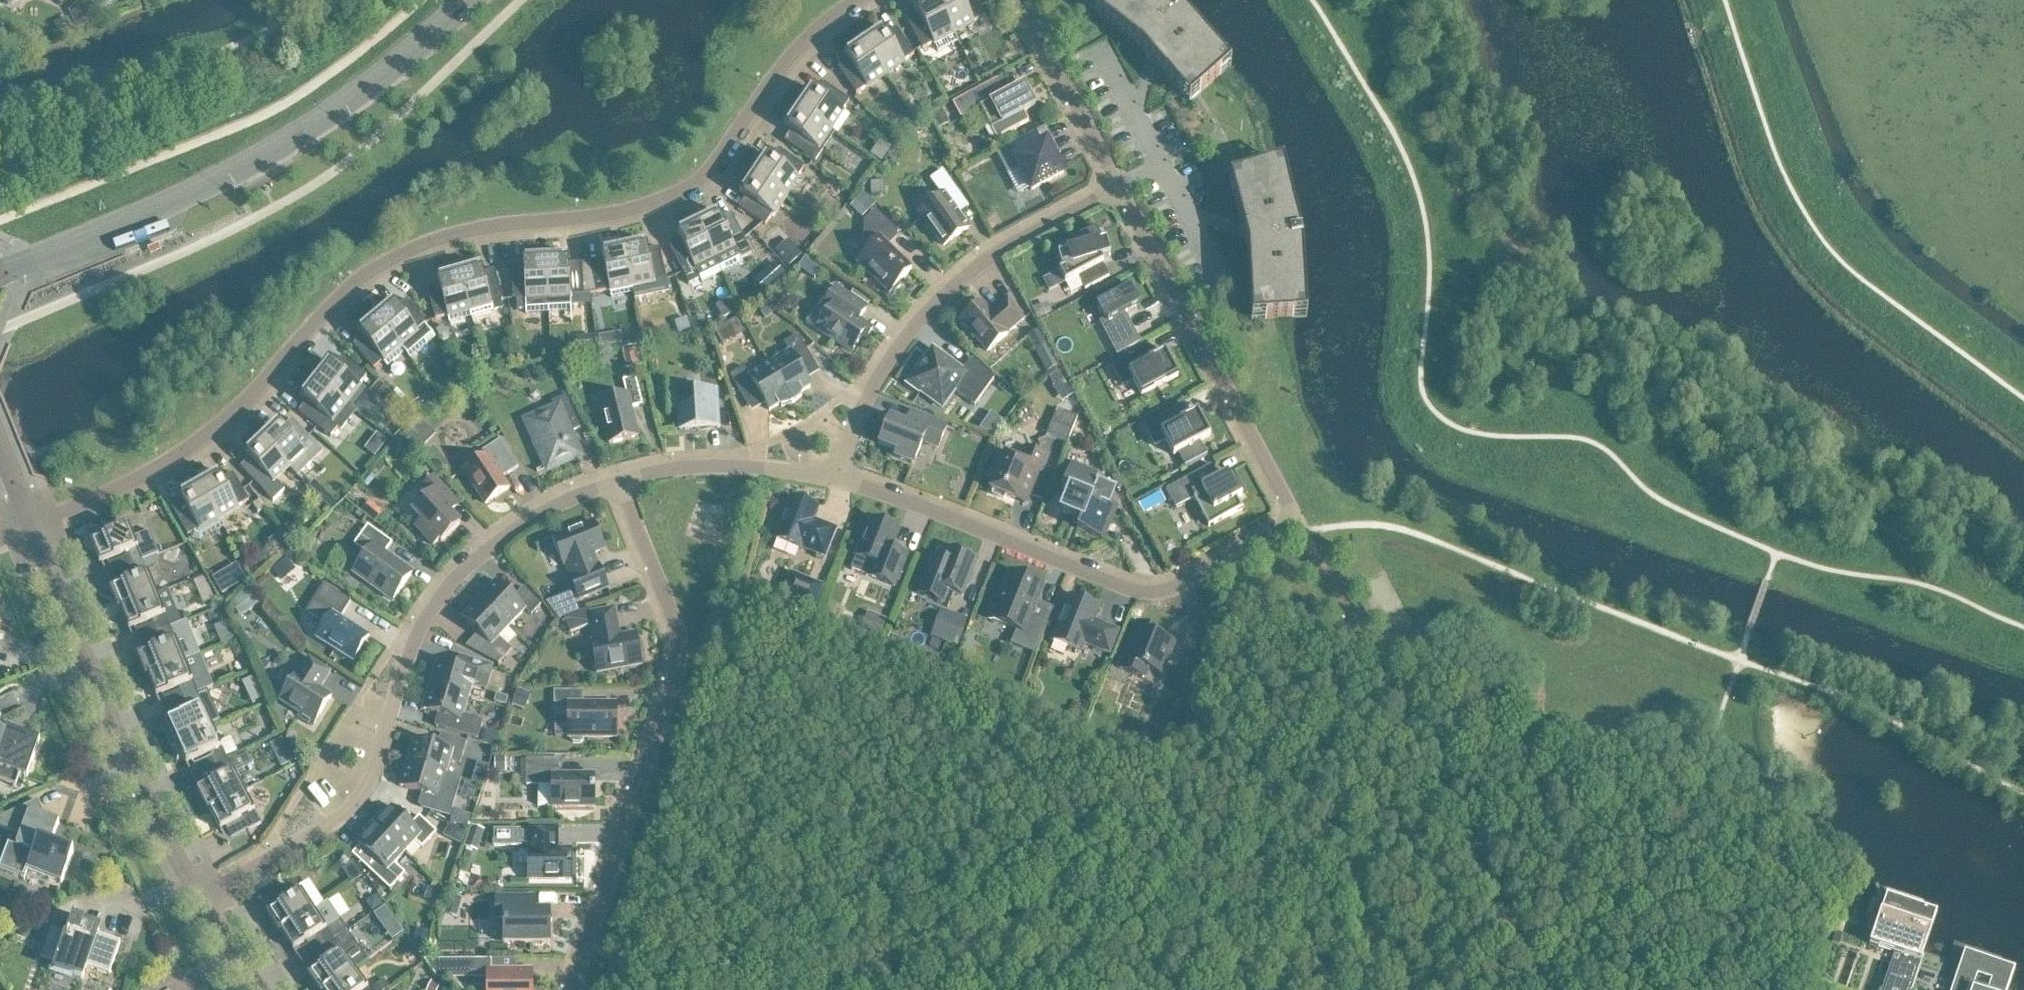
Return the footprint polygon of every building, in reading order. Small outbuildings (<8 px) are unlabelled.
[(95,12),(117,3),(116,0),(90,0),(95,12)] [(935,0),(927,0),(917,5),(919,8),(915,10),(918,17),(907,23),(922,51),(953,35),(935,0)] [(953,35),(984,19),(974,0),(935,0),(953,35)] [(1180,10),(1167,0),(1088,0),(1084,6),(1142,50),(1189,104),(1231,68),(1180,10)] [(82,7),(69,12),(75,28),(88,22),(82,7)] [(914,56),(896,30),(886,37),(882,31),(878,33),(876,30),(861,41),(885,76),(914,56)] [(885,76),(861,41),(846,51),(848,54),(844,56),(848,63),(838,70),(856,96),(885,76)] [(1024,114),(1035,109),(1023,86),(1003,96),(995,82),(953,105),(961,120),(980,110),(996,140),(1029,123),(1024,114)] [(849,103),(823,85),(816,95),(810,91),(807,95),(804,93),(794,108),(830,132),(849,103)] [(835,135),(830,132),(794,108),(784,123),(787,125),(784,128),(791,133),(784,143),(815,164),(835,135)] [(950,125),(942,111),(930,117),(938,132),(950,125)] [(1063,176),(1046,144),(1038,148),(1031,136),(996,154),(1007,176),(1019,170),(1031,192),(1063,176)] [(805,169),(778,151),(771,162),(765,157),(762,161),(759,159),(749,174),(785,198),(805,169)] [(1307,318),(1302,240),(1283,165),(1229,179),(1248,249),(1252,321),(1307,318)] [(961,199),(943,172),(930,181),(942,199),(920,214),(944,248),(968,230),(951,206),(961,199)] [(765,227),(785,198),(749,174),(739,189),(742,191),(739,195),(746,199),(739,210),(765,227)] [(870,184),(871,198),(881,197),(880,184),(870,184)] [(856,203),(867,214),(875,206),(863,195),(856,203)] [(898,235),(875,212),(864,224),(864,253),(866,255),(857,265),(889,295),(892,292),(897,292),(901,287),(901,283),(911,272),(886,248),(898,235)] [(752,256),(732,216),(721,221),(717,214),(713,216),(712,213),(695,221),(722,274),(742,264),(740,261),(752,256)] [(722,274),(695,221),(679,229),(680,233),(676,234),(680,242),(669,247),(689,287),(700,282),(701,285),(722,274)] [(1103,265),(1104,265),(1101,260),(1111,257),(1106,242),(1101,243),(1095,232),(1066,248),(1069,253),(1058,257),(1063,271),(1059,273),(1072,298),(1110,278),(1103,265)] [(670,298),(660,250),(648,253),(646,245),(642,246),(641,242),(623,246),(633,295),(635,305),(670,298)] [(775,253),(789,268),(802,257),(788,242),(775,253)] [(633,295),(623,246),(605,250),(606,253),(602,254),(603,262),(591,264),(586,265),(590,296),(598,295),(610,293),(611,300),(633,295)] [(590,296),(586,265),(581,266),(569,266),(568,259),(564,259),(564,255),(546,256),(549,314),(571,313),(570,305),(584,304),(583,297),(590,296)] [(549,314),(546,256),(528,257),(528,261),(523,261),(524,269),(511,270),(513,301),(517,301),(517,311),(526,311),(526,316),(549,314)] [(786,277),(774,264),(762,275),(774,288),(786,277)] [(476,269),(475,266),(458,271),(471,319),(503,310),(501,303),(503,303),(495,272),(483,276),(481,268),(476,269)] [(471,319),(458,271),(440,276),(441,279),(437,280),(439,288),(427,291),(436,322),(448,318),(450,325),(471,319)] [(1124,315),(1140,306),(1131,288),(1096,306),(1105,323),(1102,325),(1118,356),(1116,356),(1116,357),(1141,345),(1124,315)] [(777,310),(789,298),(780,290),(769,302),(777,310)] [(817,330),(851,354),(868,329),(858,322),(866,310),(836,290),(827,303),(833,306),(817,330)] [(851,297),(867,307),(871,303),(854,292),(851,297)] [(723,305),(730,318),(737,314),(730,301),(723,305)] [(1007,335),(1024,321),(1007,301),(990,316),(981,305),(958,324),(969,338),(972,335),(988,353),(1008,336),(1007,335)] [(425,328),(427,326),(407,302),(397,310),(392,304),(389,307),(387,304),(373,316),(405,354),(410,361),(435,340),(425,328)] [(773,315),(767,305),(758,311),(765,321),(773,315)] [(1052,315),(1047,306),(1031,310),(1038,322),(1052,315)] [(405,354),(373,316),(359,328),(361,330),(358,333),(363,339),(353,347),(374,371),(383,363),(388,369),(405,354)] [(694,334),(705,330),(701,318),(690,322),(694,334)] [(692,332),(687,319),(677,322),(682,336),(692,332)] [(735,340),(745,335),(737,320),(727,325),(735,340)] [(441,342),(449,338),(443,327),(435,331),(441,342)] [(601,347),(612,345),(610,335),(599,337),(601,347)] [(790,355),(770,367),(793,406),(802,398),(800,395),(810,389),(803,377),(816,369),(798,338),(784,346),(790,355)] [(594,351),(592,341),(581,342),(583,352),(594,351)] [(1057,367),(1046,347),(1035,353),(1046,373),(1057,367)] [(642,369),(637,348),(622,352),(627,372),(642,369)] [(994,381),(971,360),(962,374),(933,353),(918,374),(916,373),(907,386),(920,395),(921,393),(942,409),(954,392),(975,407),(994,381)] [(1178,378),(1165,353),(1144,364),(1139,354),(1112,368),(1123,388),(1133,382),(1141,398),(1178,378)] [(325,367),(322,365),(311,379),(345,406),(346,406),(367,379),(342,359),(334,369),(328,364),(325,367)] [(793,406),(770,367),(749,379),(744,370),(731,377),(749,409),(762,401),(770,413),(780,407),(782,410),(793,406)] [(1055,389),(1063,383),(1058,375),(1049,381),(1055,389)] [(357,414),(346,406),(345,406),(311,379),(300,394),(303,396),(300,400),(306,404),(298,414),(331,439),(339,429),(341,431),(355,414),(356,415),(357,414)] [(631,410),(643,407),(636,379),(623,382),(626,396),(599,403),(609,446),(638,439),(631,410)] [(371,397),(381,406),(392,395),(383,385),(371,397)] [(720,430),(717,391),(671,394),(672,413),(678,413),(679,432),(720,430)] [(568,436),(581,431),(566,398),(552,404),(556,413),(530,425),(537,441),(533,445),(539,453),(541,450),(549,469),(577,457),(568,436)] [(425,410),(419,401),(409,407),(415,416),(425,410)] [(1067,445),(1078,419),(1057,411),(1047,437),(1067,445)] [(1199,444),(1210,438),(1197,413),(1176,425),(1170,414),(1144,428),(1155,448),(1165,442),(1173,458),(1180,454),(1187,467),(1184,469),(1185,470),(1207,458),(1207,457),(1206,457),(1199,444)] [(938,451),(947,428),(911,414),(906,426),(889,420),(879,446),(897,453),(895,459),(914,466),(922,445),(938,451)] [(283,430),(278,424),(274,427),(272,425),(259,437),(288,469),(297,478),(323,454),(314,444),(292,421),(283,430)] [(432,434),(420,421),(404,437),(416,449),(432,434)] [(288,469),(259,437),(246,450),(248,453),(245,456),(250,461),(241,470),(263,493),(288,469)] [(486,458),(464,473),(486,506),(509,491),(502,480),(519,469),(501,442),(483,453),(486,458)] [(1003,460),(997,458),(990,477),(995,479),(990,491),(994,493),(993,497),(1004,501),(1005,497),(1027,506),(1046,458),(1025,450),(1020,463),(1005,456),(1003,460)] [(1237,500),(1242,498),(1235,485),(1233,486),(1227,474),(1218,479),(1212,467),(1166,491),(1176,510),(1194,501),(1209,529),(1242,511),(1237,500)] [(1096,478),(1071,468),(1061,493),(1070,497),(1063,514),(1081,521),(1077,531),(1102,541),(1115,508),(1108,505),(1112,493),(1093,486),(1096,478)] [(223,482),(219,475),(215,477),(213,474),(197,483),(219,521),(249,503),(233,476),(223,482)] [(445,510),(454,502),(433,479),(423,488),(431,496),(413,513),(422,523),(416,529),(434,548),(440,542),(442,544),(460,527),(445,510)] [(219,521),(197,483),(181,492),(183,495),(179,497),(183,504),(173,511),(188,538),(219,521)] [(1142,513),(1164,501),(1160,493),(1138,505),(1142,513)] [(813,522),(818,511),(791,500),(785,514),(782,513),(777,526),(780,527),(774,541),(801,552),(802,550),(825,559),(836,531),(813,522)] [(265,510),(260,502),(253,507),(258,515),(265,510)] [(370,503),(362,511),(374,522),(382,513),(370,503)] [(856,558),(858,558),(853,572),(894,589),(905,562),(889,555),(899,532),(871,520),(856,558)] [(598,569),(593,556),(605,551),(594,524),(553,541),(564,568),(566,567),(572,580),(571,580),(580,602),(608,591),(599,569),(598,569)] [(134,540),(130,529),(116,534),(113,526),(91,535),(89,530),(87,530),(103,567),(104,567),(103,565),(130,554),(135,567),(144,563),(159,556),(150,533),(134,540)] [(293,547),(300,542),(288,527),(281,532),(293,547)] [(385,555),(393,545),(368,528),(354,547),(366,556),(353,574),(393,603),(413,575),(385,555)] [(278,558),(291,549),(282,536),(269,545),(278,558)] [(1174,550),(1170,543),(1162,547),(1166,555),(1174,550)] [(962,598),(977,561),(950,550),(945,561),(933,556),(917,595),(942,605),(947,592),(962,598)] [(295,572),(286,560),(273,571),(283,583),(295,572)] [(157,596),(144,563),(135,567),(140,579),(113,590),(112,588),(111,588),(121,611),(157,596)] [(212,580),(220,596),(245,582),(236,566),(212,580)] [(814,610),(824,587),(790,574),(781,597),(814,610)] [(1029,619),(1042,587),(1011,574),(1003,593),(999,592),(996,594),(991,605),(993,609),(996,610),(992,622),(1018,632),(1012,646),(1035,655),(1046,626),(1029,619)] [(541,607),(524,590),(514,600),(496,583),(479,601),(509,629),(526,612),(531,617),(541,607)] [(341,620),(351,604),(324,587),(307,614),(326,626),(316,640),(354,664),(370,638),(341,620)] [(168,591),(157,596),(121,611),(130,634),(131,634),(130,632),(157,621),(162,633),(171,629),(181,624),(168,591)] [(237,601),(229,607),(235,613),(243,606),(249,613),(259,604),(248,591),(237,601)] [(571,596),(546,605),(558,621),(577,613),(571,596)] [(1092,623),(1098,609),(1071,598),(1053,643),(1080,654),(1083,645),(1109,655),(1118,633),(1092,623)] [(499,639),(509,629),(479,601),(462,619),(491,648),(482,657),(481,657),(481,658),(499,666),(512,652),(499,639)] [(641,667),(636,636),(620,639),(615,610),(590,615),(589,611),(564,620),(570,635),(591,627),(595,643),(592,644),(595,658),(592,662),(594,669),(597,672),(598,674),(641,667)] [(957,648),(967,621),(941,611),(930,638),(957,648)] [(884,631),(878,612),(862,617),(868,636),(884,631)] [(1161,635),(1138,625),(1120,670),(1143,679),(1147,670),(1161,676),(1173,645),(1159,639),(1161,635)] [(218,631),(224,645),(236,640),(231,626),(218,631)] [(185,663),(171,629),(162,633),(167,646),(141,656),(140,654),(139,655),(148,678),(185,663)] [(185,663),(148,678),(157,701),(159,700),(158,698),(184,688),(189,700),(198,696),(207,692),(213,690),(199,657),(185,663)] [(320,691),(331,674),(309,660),(298,677),(297,677),(281,703),(301,715),(298,719),(313,728),(332,699),(320,691)] [(493,668),(468,661),(464,672),(437,664),(430,688),(469,700),(473,687),(486,691),(493,668)] [(733,681),(737,669),(725,666),(721,677),(733,681)] [(1099,684),(1090,680),(1085,692),(1094,695),(1099,684)] [(464,719),(469,700),(430,688),(423,712),(439,717),(435,728),(478,741),(482,725),(464,719)] [(512,708),(525,713),(531,696),(518,691),(512,708)] [(207,692),(198,696),(189,700),(195,712),(169,724),(168,722),(167,723),(177,746),(213,729),(213,728),(222,724),(207,692)] [(617,739),(617,706),(584,706),(584,693),(554,693),(554,707),(568,707),(568,739),(570,739),(570,741),(574,745),(581,745),(584,741),(584,740),(617,739)] [(506,706),(508,699),(496,695),(494,702),(506,706)] [(228,761),(213,729),(177,746),(188,768),(189,768),(188,766),(214,754),(220,766),(228,761)] [(16,790),(21,779),(27,781),(41,743),(7,732),(6,737),(0,735),(0,784),(16,790)] [(495,750),(499,736),(487,732),(483,745),(495,750)] [(461,766),(467,744),(441,736),(438,748),(414,741),(407,765),(446,777),(451,763),(461,766)] [(294,762),(288,750),(276,757),(282,769),(294,762)] [(199,790),(198,790),(210,812),(245,793),(235,775),(252,766),(246,753),(228,762),(228,761),(220,766),(226,778),(200,791),(199,790)] [(502,760),(494,760),(494,772),(502,772),(502,760)] [(526,761),(527,788),(538,787),(538,807),(552,807),(553,809),(595,809),(595,777),(562,777),(562,761),(526,761)] [(486,785),(489,765),(477,764),(474,784),(486,785)] [(460,781),(446,777),(407,765),(400,789),(427,797),(423,811),(449,819),(460,781)] [(262,826),(256,814),(245,793),(210,812),(222,834),(223,833),(222,832),(247,818),(253,830),(249,832),(250,832),(262,826)] [(60,825),(46,819),(38,803),(1,820),(0,822),(0,829),(21,837),(17,847),(8,844),(0,866),(0,872),(25,881),(28,873),(62,886),(74,855),(52,846),(60,825)] [(437,834),(420,818),(411,827),(391,808),(383,818),(381,816),(373,825),(405,855),(421,837),(429,843),(437,834)] [(450,824),(467,829),(471,817),(454,812),(450,824)] [(461,845),(467,832),(450,824),(444,837),(461,845)] [(395,865),(405,855),(373,825),(364,834),(366,836),(358,845),(378,863),(369,872),(391,892),(406,876),(395,865)] [(477,853),(484,833),(471,828),(464,849),(477,853)] [(572,881),(572,851),(559,851),(559,829),(531,829),(531,836),(492,835),(492,853),(529,853),(529,881),(572,881)] [(352,864),(341,871),(350,886),(361,879),(352,864)] [(315,912),(314,912),(302,893),(295,882),(283,890),(287,888),(294,899),(270,914),(269,912),(268,913),(281,934),(315,912)] [(440,906),(444,895),(428,889),(424,901),(440,906)] [(1869,946),(1901,957),(1892,985),(1908,989),(1910,989),(1924,950),(1937,912),(1886,895),(1882,907),(1869,946)] [(456,920),(463,900),(450,896),(444,916),(456,920)] [(553,920),(550,919),(550,913),(527,913),(527,899),(496,899),(496,921),(504,921),(504,946),(532,946),(543,949),(544,946),(550,946),(550,931),(553,920)] [(328,903),(314,912),(315,912),(281,934),(295,955),(296,954),(295,952),(319,937),(326,948),(348,933),(328,903)] [(381,926),(391,918),(385,910),(375,917),(381,926)] [(87,968),(110,976),(121,944),(98,936),(99,932),(74,923),(75,920),(74,919),(68,934),(51,928),(40,958),(58,964),(55,971),(82,981),(87,968)] [(341,952),(354,943),(348,933),(326,948),(334,959),(311,976),(310,974),(309,975),(320,989),(330,989),(355,972),(341,952)] [(1951,989),(1972,989),(1976,977),(1990,982),(1987,989),(2007,989),(2014,969),(1964,952),(1951,989)] [(491,989),(529,989),(529,974),(491,974),(491,962),(426,962),(440,980),(491,979),(491,989)] [(355,972),(330,989),(368,989),(355,972)] [(384,982),(372,989),(387,989),(389,989),(384,982)]
